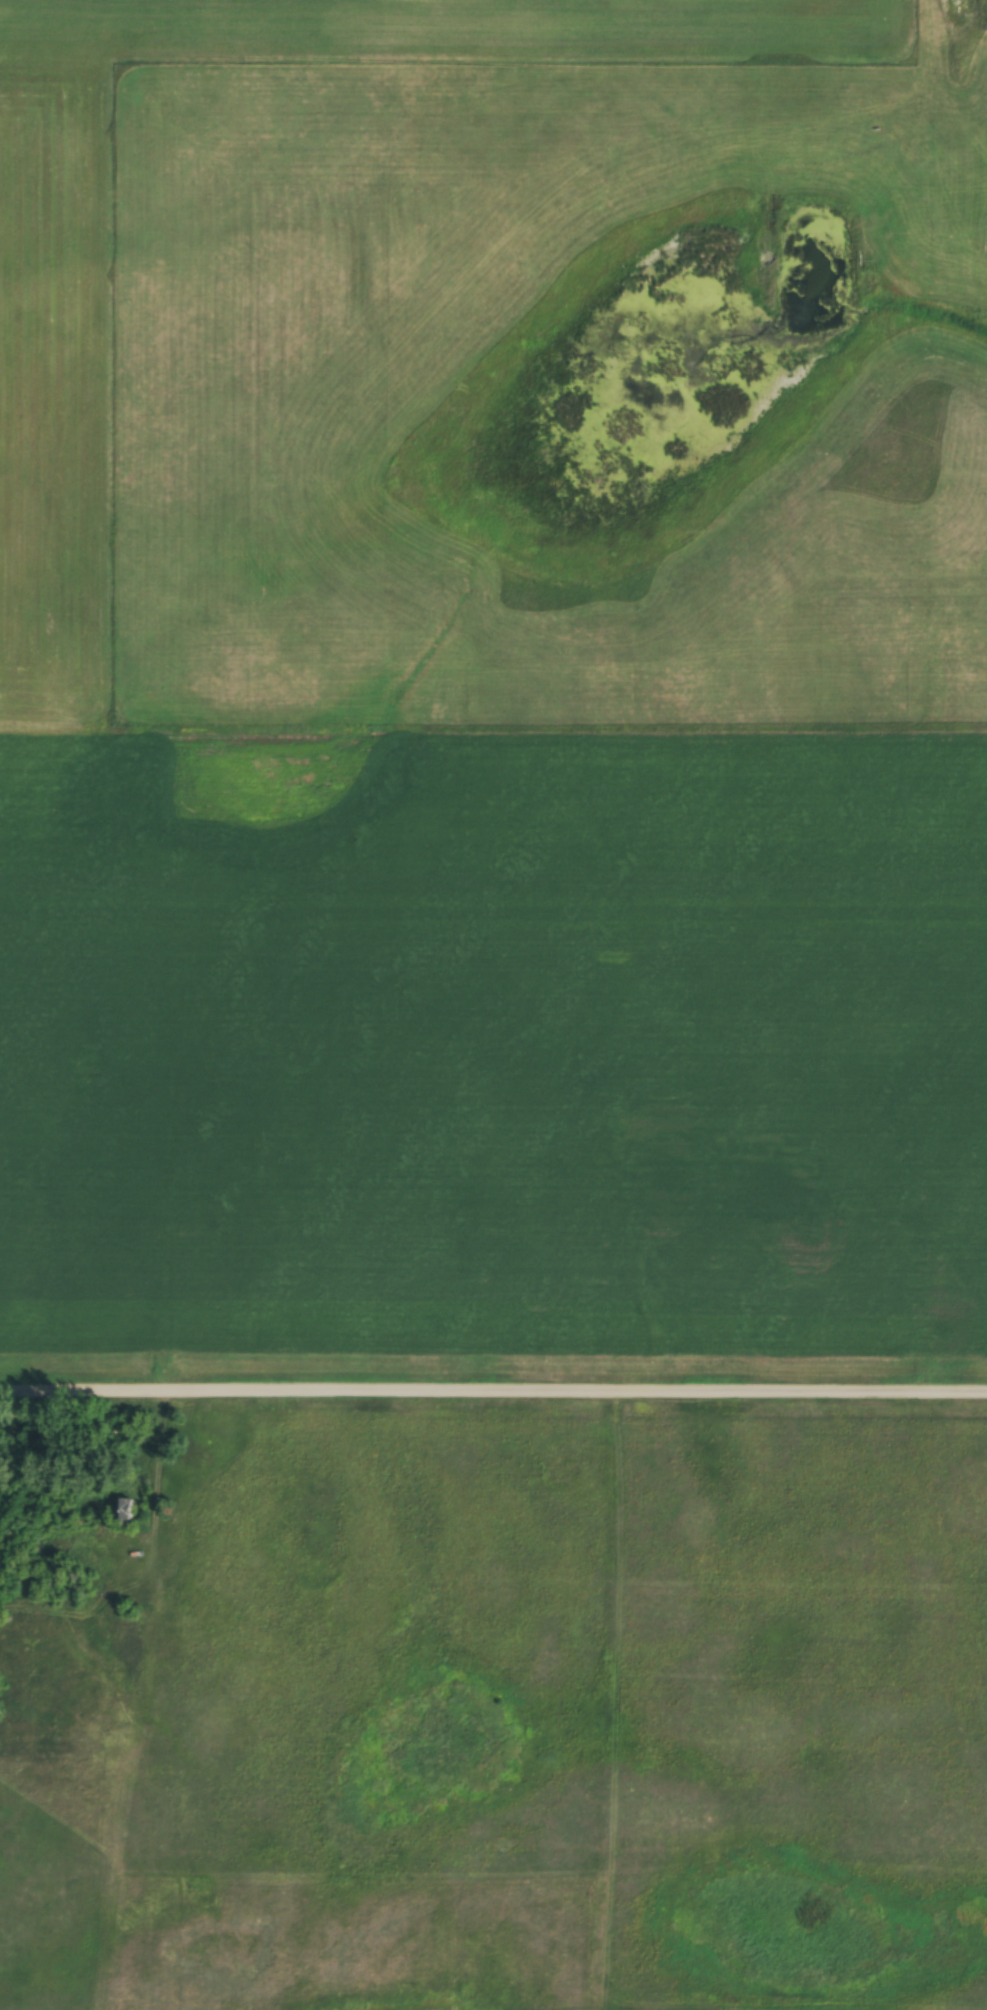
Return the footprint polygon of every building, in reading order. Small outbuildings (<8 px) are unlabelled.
[(133,1501),(114,1501),(114,1525),(133,1525),(133,1501)]
